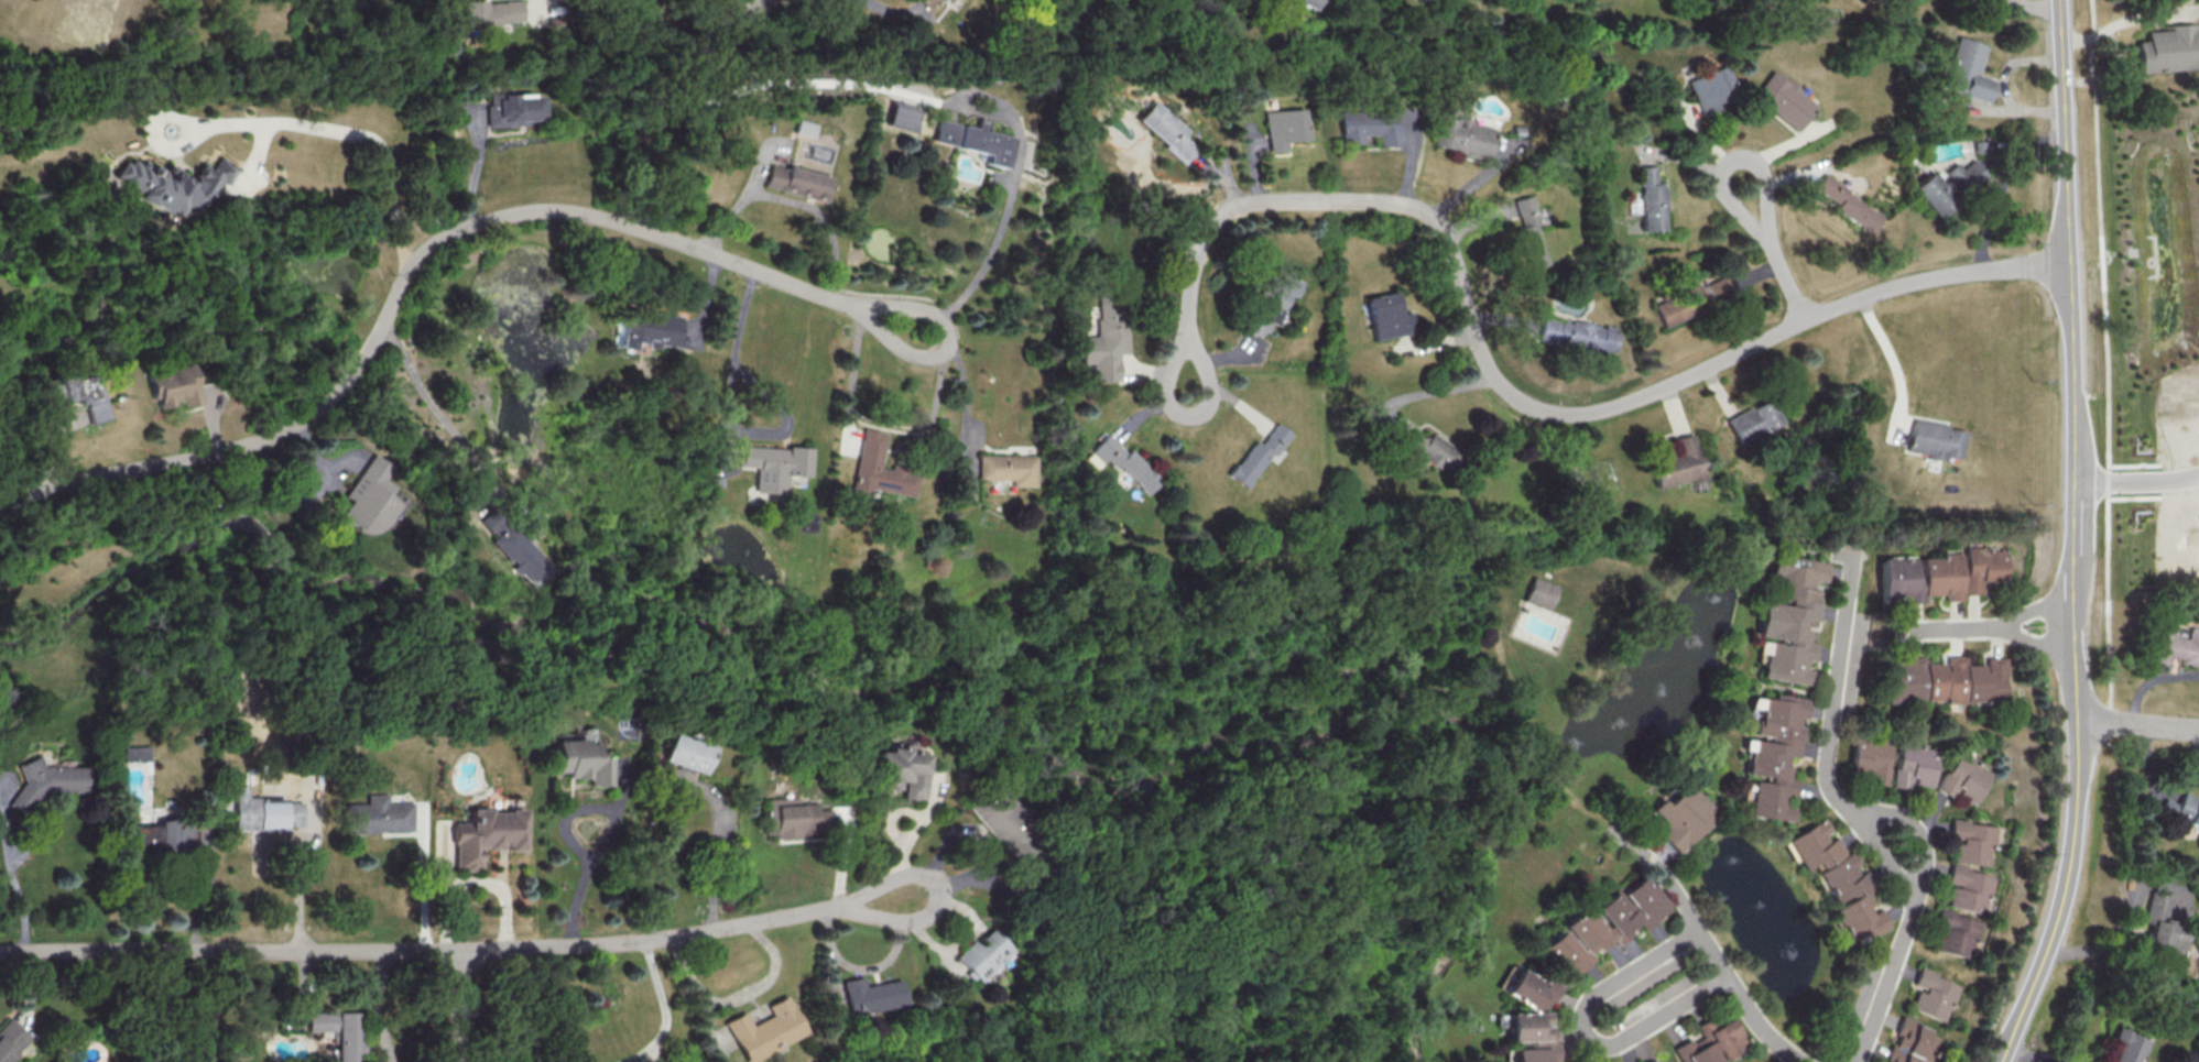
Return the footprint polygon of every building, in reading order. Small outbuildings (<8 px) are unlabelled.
[(466,30),(501,28),(500,22),(524,21),(523,0),(510,0),(465,2),(466,30)] [(927,9),(934,0),(915,0),(927,9)] [(2194,69),(2193,33),(2198,33),(2198,24),(2198,23),(2169,24),(2169,29),(2146,31),(2146,40),(2136,41),(2138,72),(2194,69)] [(1988,101),(1993,80),(1979,76),(1987,43),(1959,36),(1945,90),(1988,101)] [(1687,80),(1702,116),(1719,110),(1716,102),(1738,94),(1726,65),(1687,80)] [(1799,130),(1817,105),(1805,96),(1809,91),(1791,78),(1789,80),(1773,70),(1754,97),(1799,130)] [(488,126),(527,125),(527,121),(542,120),(541,93),(487,94),(488,126)] [(1136,120),(1164,144),(1161,148),(1181,164),(1195,148),(1182,137),(1188,130),(1153,101),(1136,120)] [(910,131),(916,110),(891,102),(885,123),(910,131)] [(1310,140),(1309,109),(1267,110),(1268,152),(1288,151),(1287,141),(1310,140)] [(1399,109),(1344,110),(1344,143),(1365,143),(1365,134),(1380,134),(1380,146),(1400,146),(1399,109)] [(1435,148),(1490,158),(1497,126),(1459,118),(1442,115),(1435,148)] [(936,119),(932,143),(985,153),(983,163),(1002,167),(1009,136),(980,130),(982,121),(974,119),(972,127),(936,119)] [(814,137),(816,123),(797,120),(795,134),(814,137)] [(110,175),(159,215),(163,209),(171,216),(178,207),(189,216),(218,180),(223,184),(236,169),(219,155),(207,169),(201,163),(186,181),(166,165),(160,172),(150,163),(143,172),(125,157),(110,175)] [(1945,171),(1964,196),(1988,178),(1974,160),(1961,169),(1957,163),(1945,171)] [(765,187),(825,202),(831,176),(788,165),(787,168),(771,164),(765,187)] [(1641,231),(1665,230),(1664,183),(1656,183),(1655,166),(1640,166),(1641,231)] [(1937,219),(1958,203),(1933,171),(1913,187),(1937,219)] [(1839,203),(1835,209),(1873,233),(1885,214),(1825,175),(1816,188),(1839,203)] [(1517,227),(1527,269),(1548,264),(1531,195),(1515,199),(1521,226),(1517,227)] [(1244,331),(1263,337),(1268,322),(1279,326),(1289,295),(1296,298),(1303,281),(1267,268),(1244,331)] [(1655,302),(1663,325),(1735,299),(1727,276),(1655,302)] [(1372,340),(1412,332),(1408,311),(1399,313),(1395,291),(1364,297),(1372,340)] [(703,350),(707,320),(655,313),(656,305),(642,304),(641,312),(624,310),(619,347),(633,349),(634,344),(658,347),(659,344),(703,350)] [(1091,381),(1118,380),(1117,354),(1127,354),(1126,308),(1096,308),(1097,335),(1080,336),(1081,363),(1091,363),(1091,381)] [(1538,339),(1614,354),(1618,330),(1543,315),(1538,339)] [(200,403),(193,363),(145,372),(149,399),(155,398),(156,406),(180,402),(181,406),(200,403)] [(84,401),(89,422),(104,418),(92,370),(43,382),(48,406),(73,400),(74,404),(84,401)] [(1724,419),(1736,444),(1780,422),(1769,398),(1724,419)] [(1966,427),(1911,420),(1907,453),(1962,460),(1966,427)] [(1228,476),(1247,489),(1288,431),(1275,422),(1260,444),(1253,439),(1228,476)] [(1427,438),(1403,422),(1391,439),(1441,475),(1458,450),(1431,432),(1427,438)] [(851,493),(869,496),(870,489),(915,496),(919,471),(891,466),(890,469),(880,467),(886,432),(862,428),(851,493)] [(1129,448),(1126,452),(1107,433),(1089,452),(1100,463),(1107,456),(1147,495),(1162,480),(1129,448)] [(1654,488),(1689,479),(1690,483),(1703,479),(1692,433),(1665,440),(1668,453),(1647,459),(1654,488)] [(786,475),(809,476),(810,448),(740,445),(739,466),(755,467),(753,491),(785,493),(786,475)] [(340,496),(346,499),(334,517),(370,540),(395,502),(385,495),(391,486),(380,479),(388,466),(368,453),(340,496)] [(1036,455),(978,455),(978,479),(1011,480),(1011,486),(1036,486),(1036,455)] [(547,565),(495,507),(476,524),(528,582),(547,565)] [(1883,558),(1884,597),(1908,597),(1908,602),(1928,602),(1927,595),(1948,594),(1948,600),(1968,600),(1968,593),(1986,593),(1985,584),(2007,584),(2007,548),(1967,548),(1967,553),(1943,554),(1943,557),(1922,558),(1922,557),(1883,558)] [(1761,678),(1809,684),(1811,670),(1806,670),(1807,661),(1815,660),(1818,642),(1810,641),(1812,629),(1805,628),(1806,620),(1809,619),(1820,621),(1824,590),(1813,589),(1814,580),(1827,582),(1830,561),(1772,554),(1768,586),(1769,596),(1776,602),(1762,600),(1757,633),(1758,636),(1769,637),(1768,643),(1764,652),(1761,678)] [(1556,586),(1531,576),(1521,601),(1547,611),(1556,586)] [(2168,663),(2169,659),(2198,664),(2198,629),(2189,628),(2187,639),(2173,636),(2175,623),(2160,621),(2154,661),(2168,663)] [(1887,702),(2010,703),(2010,657),(1989,657),(1989,664),(1968,664),(1968,656),(1950,656),(1949,663),(1928,662),(1928,659),(1887,659),(1887,702)] [(1809,699),(1773,694),(1772,700),(1752,697),(1751,703),(1758,704),(1753,734),(1762,736),(1761,741),(1749,739),(1744,774),(1763,777),(1762,782),(1751,780),(1746,815),(1789,822),(1792,803),(1792,802),(1795,780),(1787,779),(1789,764),(1787,764),(1788,757),(1797,758),(1803,718),(1806,719),(1809,699)] [(656,761),(697,773),(706,746),(664,733),(656,761)] [(1890,786),(1896,744),(1856,738),(1851,771),(1873,774),(1872,783),(1890,786)] [(549,772),(562,771),(562,779),(585,778),(585,786),(607,785),(606,756),(594,757),(593,739),(548,741),(549,772)] [(1897,787),(1917,789),(1917,784),(1939,787),(1944,747),(1903,742),(1897,787)] [(120,745),(121,761),(146,760),(145,744),(120,745)] [(917,798),(917,753),(898,753),(898,749),(866,749),(866,786),(894,786),(894,798),(917,798)] [(1981,805),(2000,771),(1964,751),(1942,789),(1959,799),(1962,794),(1981,805)] [(12,765),(12,807),(29,808),(29,802),(42,797),(46,797),(55,792),(82,792),(82,766),(50,766),(49,767),(39,767),(33,755),(12,765)] [(625,778),(625,761),(608,760),(608,777),(625,778)] [(687,773),(664,765),(658,784),(681,792),(687,773)] [(1009,863),(1031,845),(1022,834),(1028,828),(989,782),(962,805),(1009,863)] [(1677,853),(1716,810),(1685,782),(1664,804),(1659,799),(1648,810),(1663,824),(1655,833),(1677,853)] [(235,829),(303,828),(303,801),(259,801),(259,797),(247,797),(247,786),(234,786),(235,829)] [(341,804),(342,832),(411,831),(410,802),(384,803),(384,793),(364,793),(364,803),(341,804)] [(2181,793),(2177,803),(2162,798),(2157,813),(2198,828),(2198,800),(2181,793)] [(761,798),(761,814),(770,814),(771,821),(761,821),(762,833),(772,833),(772,837),(827,834),(826,801),(792,803),(792,797),(761,798)] [(520,849),(519,810),(484,811),(484,808),(466,808),(466,822),(452,822),(453,869),(479,868),(479,850),(520,849)] [(185,810),(167,811),(167,819),(159,819),(160,853),(187,852),(185,810)] [(1975,958),(1978,940),(1985,941),(1999,871),(1994,870),(1998,845),(2001,846),(2005,826),(1959,817),(1955,838),(1962,839),(1953,884),(1956,884),(1951,907),(1943,906),(1938,928),(1941,929),(1937,951),(1975,958)] [(1782,839),(1799,872),(1814,864),(1836,908),(1832,910),(1848,941),(1865,932),(1868,938),(1891,926),(1883,912),(1872,912),(1872,873),(1857,873),(1857,861),(1853,854),(1844,854),(1835,837),(1827,841),(1823,834),(1830,831),(1823,818),(1782,839)] [(123,856),(159,855),(158,825),(122,827),(123,856)] [(1667,908),(1639,876),(1618,895),(1614,890),(1590,911),(1584,905),(1559,927),(1560,928),(1539,947),(1566,978),(1610,939),(1616,945),(1631,932),(1626,927),(1634,920),(1643,930),(1667,908)] [(2177,963),(2185,926),(2162,921),(2167,896),(2146,891),(2140,921),(2146,922),(2139,955),(2177,963)] [(979,984),(1013,952),(990,929),(975,943),(972,940),(954,957),(979,984)] [(1554,989),(1516,966),(1500,993),(1531,1011),(1535,1006),(1541,1010),(1554,989)] [(1911,1008),(1948,1022),(1963,983),(1921,968),(1914,986),(1918,988),(1911,1008)] [(848,1014),(905,1006),(901,979),(864,984),(863,977),(844,980),(848,1014)] [(806,1033),(787,995),(766,1005),(771,1015),(750,1025),(744,1011),(724,1021),(744,1061),(747,1061),(806,1033)] [(359,1012),(308,1011),(307,1031),(320,1032),(320,1037),(336,1037),(336,1061),(359,1061),(359,1012)] [(1551,1040),(1551,1026),(1546,1026),(1546,1012),(1506,1013),(1506,1041),(1551,1040)] [(1680,1061),(1721,1061),(1720,1061),(1745,1048),(1729,1017),(1712,1026),(1708,1018),(1694,1025),(1699,1035),(1672,1048),(1680,1061)] [(31,1038),(9,1018),(0,1027),(0,1061),(8,1061),(31,1038)] [(1900,1019),(1892,1043),(1889,1043),(1883,1060),(1887,1061),(1886,1061),(1928,1061),(1938,1032),(1900,1019)] [(2144,1057),(2150,1041),(2121,1029),(2108,1061),(2136,1061),(2139,1054),(2144,1057)] [(1512,1061),(1556,1061),(1556,1045),(1512,1046),(1512,1061)]
